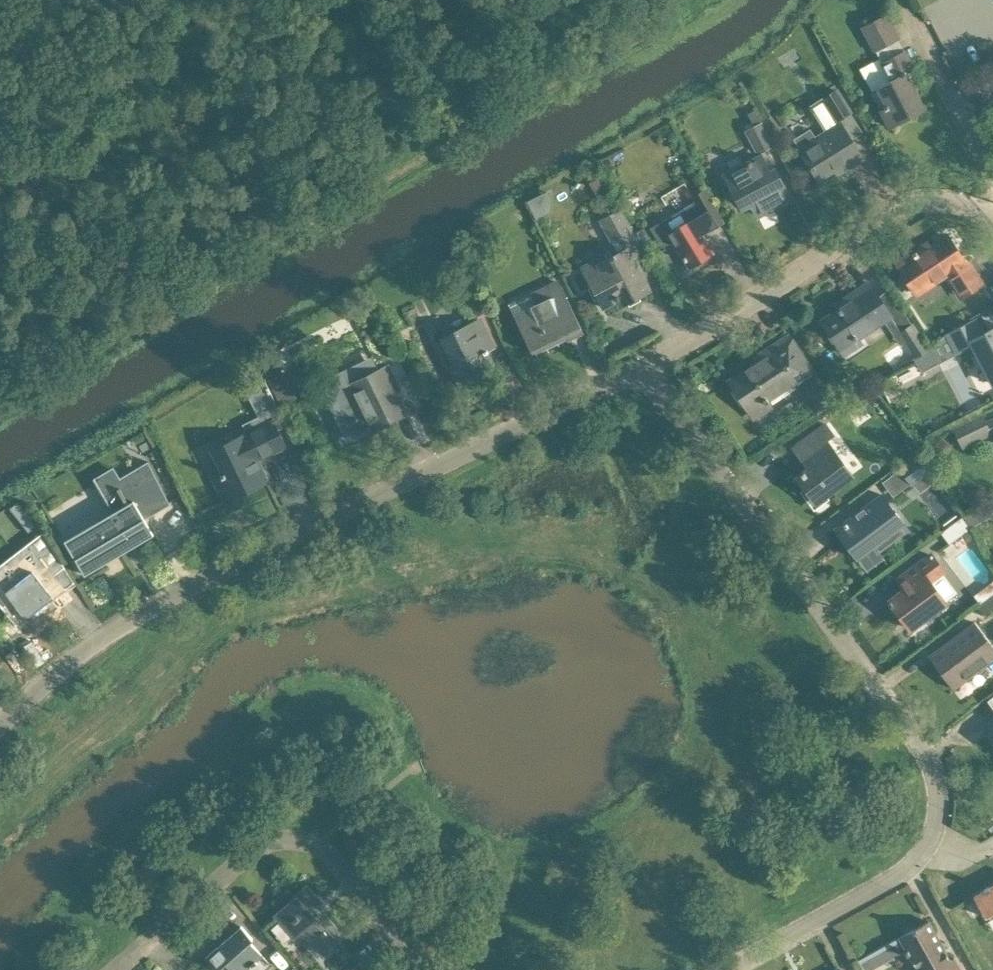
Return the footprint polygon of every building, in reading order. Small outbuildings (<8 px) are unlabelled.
[(885,15),(868,24),(863,27),(876,50),(897,38),(885,15)] [(872,91),(878,87),(888,107),(882,110),(890,126),(925,108),(905,71),(913,67),(904,51),(883,62),(880,57),(859,68),(872,91)] [(837,89),(823,96),(837,119),(850,111),(837,89)] [(760,122),(746,130),(758,152),(772,145),(760,122)] [(797,138),(803,147),(800,149),(818,178),(845,162),(848,167),(862,158),(841,124),(816,139),(811,129),(797,138)] [(760,156),(725,175),(735,192),(743,188),(758,215),(790,198),(775,170),(769,173),(760,156)] [(611,159),(602,164),(605,171),(614,167),(611,159)] [(589,182),(598,199),(612,192),(603,175),(589,182)] [(552,185),(528,196),(536,215),(551,208),(552,185)] [(649,227),(651,231),(661,248),(672,241),(689,268),(714,252),(703,234),(723,222),(713,205),(704,190),(692,196),(695,201),(661,221),(660,221),(649,227)] [(601,270),(587,278),(603,307),(617,300),(620,306),(650,290),(632,256),(642,250),(620,208),(618,209),(615,204),(600,211),(603,217),(600,219),(613,243),(618,253),(598,264),(601,270)] [(645,227),(637,231),(647,250),(655,245),(645,227)] [(897,263),(908,280),(914,290),(930,279),(933,283),(946,274),(960,296),(981,282),(968,263),(966,264),(948,236),(919,255),(916,251),(897,263)] [(450,367),(451,369),(459,387),(495,369),(487,353),(489,352),(487,349),(486,350),(481,340),(489,337),(478,315),(484,312),(468,274),(456,279),(474,321),(442,337),(455,364),(450,367)] [(533,350),(544,345),(568,334),(560,316),(571,311),(562,292),(557,281),(533,292),(540,308),(518,319),(533,350)] [(853,299),(822,320),(841,349),(860,337),(884,321),(892,316),(869,282),(850,295),(853,299)] [(902,309),(892,316),(919,356),(929,349),(902,309)] [(945,335),(955,355),(965,350),(963,346),(972,341),(992,381),(992,329),(983,334),(975,318),(946,333),(945,335)] [(817,372),(813,375),(811,371),(788,336),(763,353),(766,357),(731,381),(754,417),(772,406),(768,399),(795,381),(817,415),(836,403),(817,372)] [(919,356),(914,359),(915,359),(922,372),(939,364),(931,348),(929,349),(919,356)] [(331,393),(344,421),(353,439),(396,418),(385,395),(398,389),(387,366),(331,393)] [(294,392),(282,368),(268,376),(280,399),(294,392)] [(249,433),(213,451),(224,474),(216,478),(218,481),(215,482),(225,500),(267,480),(257,460),(285,446),(277,429),(268,411),(243,423),(249,433)] [(951,428),(961,450),(992,434),(992,435),(992,421),(985,425),(980,414),(951,428)] [(825,426),(811,436),(795,448),(810,469),(805,473),(804,471),(801,474),(802,475),(799,477),(817,502),(852,476),(826,442),(833,437),(825,426)] [(920,449),(897,467),(900,471),(902,473),(911,485),(934,468),(925,455),(920,449)] [(114,512),(64,541),(85,575),(154,535),(145,520),(170,505),(157,480),(134,494),(137,499),(114,512)] [(883,495),(853,518),(837,530),(857,557),(873,545),(877,551),(893,539),(907,528),(883,495)] [(979,508),(965,516),(971,526),(984,519),(979,508)] [(971,528),(963,517),(942,533),(950,544),(971,528)] [(30,542),(1,564),(16,584),(5,591),(12,599),(2,607),(17,626),(64,589),(62,585),(64,583),(65,585),(74,578),(44,531),(30,542)] [(914,584),(890,602),(911,630),(926,618),(928,622),(938,615),(935,611),(946,603),(959,594),(944,575),(946,574),(933,555),(907,574),(914,584)] [(978,606),(987,617),(992,612),(992,594),(978,606)] [(931,655),(955,688),(992,660),(992,648),(974,623),(931,655)] [(289,888),(273,902),(280,909),(276,913),(295,935),(303,928),(325,953),(343,937),(313,902),(317,899),(305,885),(294,894),(289,888)] [(983,913),(985,917),(992,913),(992,885),(989,887),(989,886),(984,889),(984,890),(974,896),(983,913)] [(900,937),(918,969),(961,969),(954,958),(950,960),(929,921),(900,937)] [(216,969),(247,969),(263,957),(250,941),(253,938),(241,925),(205,957),(216,969)]
